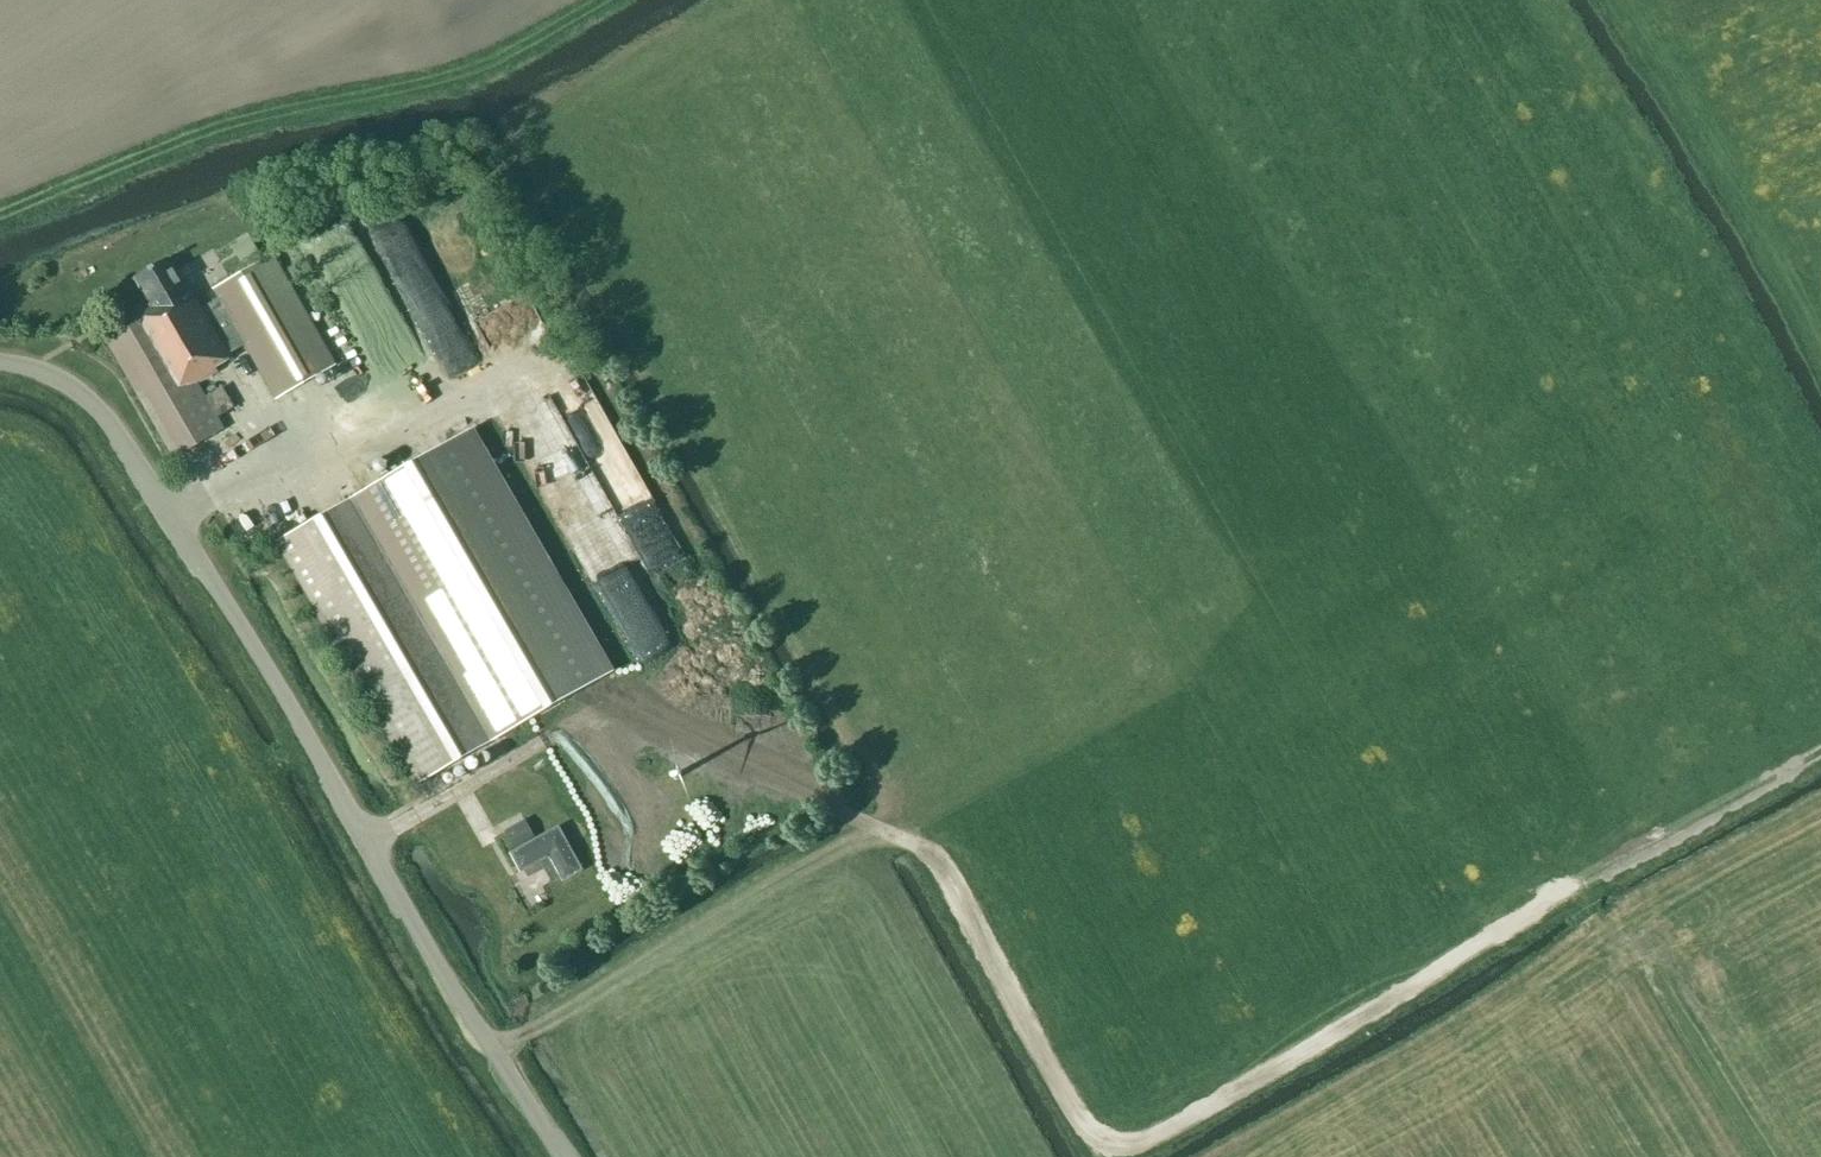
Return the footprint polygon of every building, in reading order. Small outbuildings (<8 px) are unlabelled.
[(276,399),(334,366),(271,257),(213,290),(219,299),(204,307),(190,283),(185,286),(168,258),(135,277),(151,305),(102,333),(174,458),(224,429),(217,417),(235,408),(223,387),(206,397),(198,383),(219,371),(217,367),(234,358),(231,353),(246,345),(276,399)] [(417,784),(614,668),(474,424),(277,542),(417,784)] [(655,571),(687,551),(666,517),(634,537),(655,571)] [(515,847),(534,837),(525,820),(506,830),(515,847)] [(583,870),(559,825),(509,852),(520,872),(549,856),(563,881),(583,870)] [(605,857),(615,886),(652,874),(642,845),(605,857)]
